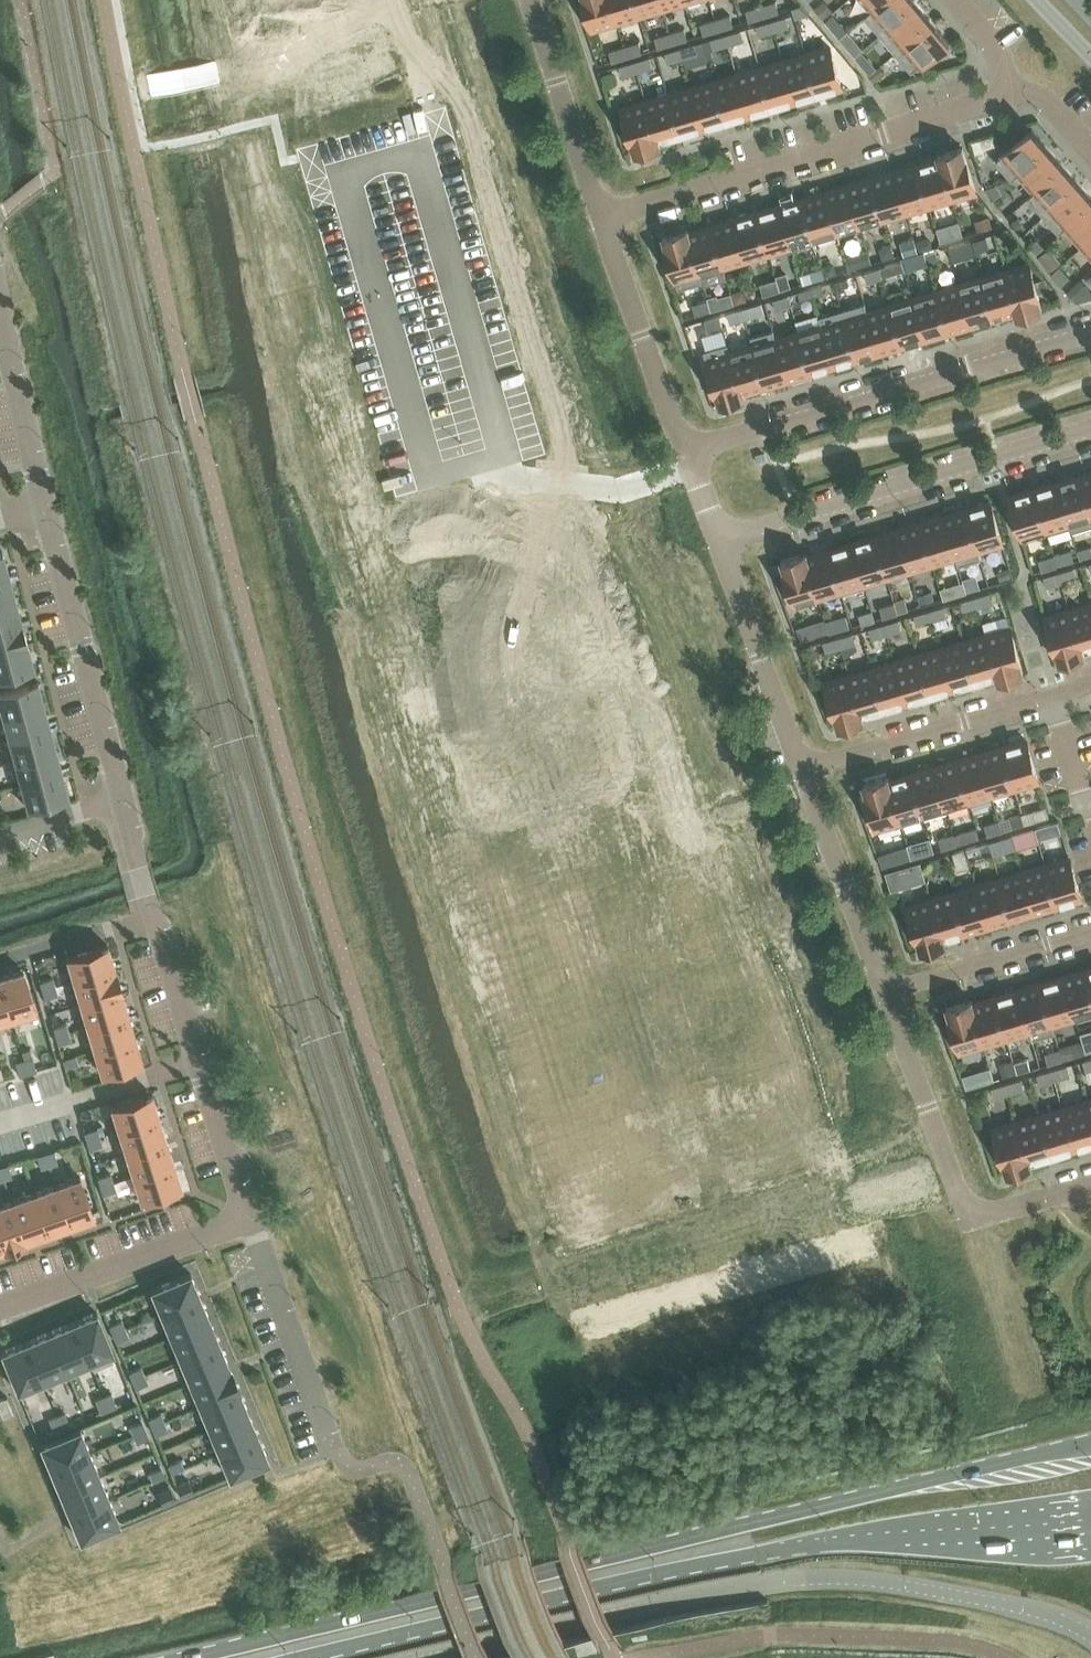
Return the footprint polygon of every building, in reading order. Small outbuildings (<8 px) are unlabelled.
[(238,30),(338,0),(229,0),(238,30)] [(585,1),(581,2),(586,17),(589,16),(593,29),(615,22),(609,0),(585,0),(585,1)] [(615,22),(637,16),(633,0),(609,0),(615,22)] [(637,16),(661,9),(658,0),(633,0),(637,16)] [(661,9),(684,2),(684,0),(658,0),(661,9)] [(825,19),(826,18),(833,12),(835,11),(826,0),(824,0),(815,7),(820,13),(825,19)] [(873,10),(885,0),(864,0),(873,10)] [(873,10),(866,16),(881,34),(919,3),(916,0),(885,0),(873,10)] [(777,1),(763,5),(766,15),(780,11),(777,1)] [(919,3),(881,34),(896,52),(934,21),(919,3)] [(763,5),(747,10),(750,20),(766,15),(763,5)] [(802,5),(793,7),(796,18),(809,14),(802,5)] [(825,19),(834,29),(842,23),(833,12),(826,18),(825,19)] [(731,14),(716,19),(719,29),(734,25),(731,14)] [(790,27),(787,16),(772,20),(775,31),(790,27)] [(716,19),(701,23),(704,34),(719,29),(716,19)] [(757,25),(760,36),(775,31),(772,20),(757,25)] [(913,72),(950,40),(934,21),(896,52),(913,72)] [(685,28),(670,33),(673,43),(689,38),(685,28)] [(745,40),(741,29),(726,34),(729,45),(745,40)] [(655,37),(659,47),(673,43),(670,33),(655,37)] [(712,39),(715,49),(729,45),(726,34),(712,39)] [(848,46),(856,55),(864,48),(856,39),(848,46)] [(624,46),(627,57),(643,52),(640,41),(624,46)] [(699,54),(696,43),(680,48),(684,58),(699,54)] [(624,46),(610,50),(613,61),(627,57),(624,46)] [(843,87),(830,46),(807,53),(819,94),(843,87)] [(666,52),(669,63),(684,58),(680,48),(666,52)] [(784,60),(796,101),(819,94),(807,53),(784,60)] [(653,67),(650,57),(635,61),(638,72),(653,67)] [(862,63),(871,74),(878,67),(869,57),(862,63)] [(761,67),(773,108),(796,101),(784,60),(761,67)] [(620,66),(623,76),(638,72),(635,61),(620,66)] [(878,67),(871,74),(878,82),(888,73),(881,65),(878,67)] [(738,73),(750,114),(773,108),(761,67),(738,73)] [(715,80),(727,121),(750,114),(738,73),(715,80)] [(692,87),(704,128),(727,121),(715,80),(692,87)] [(669,94),(681,135),(704,128),(692,87),(669,94)] [(661,144),(660,141),(681,135),(669,94),(646,101),(659,145),(661,144)] [(631,135),(636,152),(659,145),(646,101),(622,108),(626,121),(623,122),(627,136),(631,135)] [(1013,179),(1019,174),(1049,147),(1033,128),(996,161),(1013,179)] [(976,152),(986,149),(982,137),(973,140),(976,152)] [(977,191),(964,147),(940,154),(953,198),(977,191)] [(1035,192),(1029,197),(1065,165),(1049,147),(1019,174),(1035,192)] [(938,154),(939,157),(918,164),(930,205),(953,198),(940,154),(938,154)] [(895,171),(907,212),(930,205),(918,164),(895,171)] [(1044,215),(1081,183),(1065,165),(1029,197),(1044,215)] [(872,177),(884,218),(907,212),(895,171),(872,177)] [(849,184),(861,225),(884,218),(872,177),(849,184)] [(1090,206),(1090,195),(1081,183),(1044,215),(1060,233),(1067,227),(1090,206)] [(826,191),(838,232),(861,225),(849,184),(826,191)] [(997,185),(986,188),(994,199),(1002,192),(997,185)] [(803,198),(815,239),(838,232),(826,191),(803,198)] [(780,205),(792,246),(815,239),(803,198),(780,205)] [(770,253),(792,246),(780,205),(757,211),(770,253)] [(1090,238),(1090,206),(1067,227),(1082,245),(1090,238)] [(747,259),(770,253),(757,211),(735,218),(747,259)] [(993,227),(989,216),(975,220),(979,231),(993,227)] [(1012,222),(1020,232),(1027,227),(1019,216),(1012,222)] [(724,266),(747,259),(735,218),(712,225),(724,266)] [(701,273),(703,281),(704,284),(727,277),(712,225),(690,231),(689,228),(688,229),(701,273)] [(954,238),(964,235),(961,226),(951,229),(954,238)] [(679,288),(703,281),(701,273),(688,229),(664,236),(669,252),(665,254),(669,268),(673,267),(679,288)] [(925,250),(934,248),(930,236),(916,240),(920,252),(925,250)] [(986,249),(982,237),(974,239),(977,252),(986,249)] [(915,238),(902,242),(906,256),(913,254),(919,252),(915,238)] [(1082,245),(1090,255),(1090,238),(1082,245)] [(1038,239),(1031,246),(1037,253),(1045,247),(1038,239)] [(965,257),(961,243),(959,244),(949,247),(953,260),(965,257)] [(892,244),(869,250),(872,262),(895,255),(892,244)] [(1050,247),(1040,255),(1052,270),(1062,262),(1050,247)] [(940,261),(937,249),(926,252),(929,264),(940,261)] [(872,262),(869,250),(846,256),(850,269),(872,262)] [(919,252),(913,254),(917,268),(918,267),(929,264),(926,252),(925,250),(920,252),(919,252)] [(826,276),(837,273),(834,262),(823,265),(823,266),(826,276)] [(901,277),(896,262),(882,266),(886,281),(901,277)] [(1043,307),(1030,263),(1006,270),(1019,314),(1043,307)] [(1060,265),(1053,272),(1064,283),(1071,277),(1060,265)] [(823,266),(810,270),(813,280),(814,280),(826,276),(823,266)] [(880,267),(865,271),(869,282),(884,277),(880,267)] [(1016,312),(1017,315),(1019,314),(1006,270),(983,277),(995,318),(1016,312)] [(787,272),(776,276),(781,289),(791,286),(787,272)] [(847,277),(834,281),(837,289),(850,285),(847,277)] [(960,284),(972,325),(995,318),(983,277),(960,284)] [(1082,279),(1068,291),(1078,301),(1090,289),(1082,279)] [(765,294),(779,290),(777,280),(762,285),(765,294)] [(814,297),(825,293),(823,284),(811,287),(814,297)] [(937,290),(949,332),(972,325),(960,284),(937,290)] [(811,287),(799,291),(802,300),(814,297),(811,287)] [(735,303),(747,300),(743,288),(731,291),(732,293),(735,302),(735,303)] [(914,297),(926,338),(949,332),(937,290),(914,297)] [(708,299),(711,310),(735,303),(735,302),(732,293),(718,297),(717,295),(708,297),(708,299)] [(777,309),(792,305),(789,294),(774,299),(777,309)] [(891,304),(904,345),(926,338),(914,297),(891,304)] [(711,310),(708,299),(693,304),(696,314),(711,310)] [(762,302),(743,308),(746,317),(765,312),(762,302)] [(843,309),(857,359),(880,352),(866,302),(843,309)] [(868,311),(866,302),(880,352),(904,345),(891,304),(868,311)] [(741,308),(727,313),(730,324),(744,320),(741,308)] [(822,325),(835,366),(857,359),(843,309),(820,316),(822,324),(822,325)] [(720,315),(705,319),(708,330),(723,325),(720,315)] [(800,331),(812,372),(835,366),(822,325),(800,331)] [(751,336),(754,345),(766,386),(789,379),(777,338),(774,330),(751,336)] [(800,331),(777,338),(789,379),(812,372),(800,331)] [(711,388),(715,386),(720,403),(744,396),(731,352),(728,343),(704,350),(711,372),(707,373),(711,388)] [(746,396),(745,392),(766,386),(754,345),(731,352),(744,396),(746,396)] [(1081,475),(1090,510),(1090,472),(1081,475)] [(1081,475),(1058,482),(1070,523),(1073,531),(1090,526),(1090,510),(1081,475)] [(1070,523),(1058,482),(1035,489),(1047,530),(1070,523)] [(1011,496),(1023,537),(1047,530),(1035,489),(1011,496)] [(1003,543),(991,501),(967,509),(979,550),(1003,543)] [(982,558),(979,550),(967,509),(944,515),(956,556),(959,565),(982,558)] [(956,556),(944,515),(921,522),(934,563),(956,556)] [(934,563),(921,522),(899,529),(911,570),(934,563)] [(911,570),(899,529),(876,536),(888,577),(911,570)] [(876,536),(853,542),(865,584),(888,577),(876,536)] [(853,542),(830,549),(842,590),(865,584),(853,542)] [(1081,558),(1090,555),(1090,545),(1079,549),(1081,558)] [(808,552),(806,553),(819,597),(842,590),(830,549),(809,556),(808,552)] [(1072,549),(1054,555),(1057,565),(1075,560),(1072,549)] [(9,574),(3,550),(0,551),(0,577),(9,574)] [(791,591),(795,604),(819,597),(806,553),(782,560),(787,577),(783,578),(788,592),(791,591)] [(1043,570),(1057,565),(1054,555),(1040,559),(1043,570)] [(1077,578),(1074,567),(1059,572),(1062,582),(1077,578)] [(1002,582),(1011,579),(1008,568),(999,570),(1002,582)] [(1045,576),(1048,587),(1062,582),(1059,572),(1045,576)] [(16,597),(9,574),(0,577),(0,601),(16,597)] [(967,592),(980,588),(977,578),(964,582),(967,592)] [(964,581),(941,587),(944,599),(967,592),(964,582),(964,581)] [(994,603),(991,592),(976,596),(979,607),(994,603)] [(921,606),(934,602),(931,593),(919,596),(921,606)] [(961,601),(964,611),(979,607),(976,596),(961,601)] [(22,620),(16,597),(0,601),(0,626),(22,620)] [(895,600),(895,602),(898,612),(907,610),(903,597),(895,600)] [(884,617),(898,612),(895,602),(880,606),(884,617)] [(1070,609),(1083,654),(1085,653),(1084,650),(1090,648),(1090,603),(1070,609)] [(948,616),(945,606),(929,610),(932,621),(948,616)] [(1047,616),(1060,661),(1083,654),(1070,609),(1047,616)] [(915,614),(918,625),(932,621),(929,610),(915,614)] [(862,623),(876,619),(873,611),(860,615),(862,623)] [(835,618),(838,630),(853,626),(849,614),(835,618)] [(902,630),(899,619),(882,624),(885,635),(902,630)] [(28,643),(22,620),(0,626),(0,651),(28,643)] [(815,637),(830,632),(827,621),(812,625),(815,637)] [(870,628),(873,638),(885,635),(882,624),(870,628)] [(1024,671),(1011,627),(987,634),(1000,678),(1024,671)] [(857,643),(854,633),(835,638),(838,649),(857,643)] [(1000,678),(987,634),(963,641),(975,682),(998,675),(999,679),(1000,678)] [(824,641),(827,652),(838,649),(835,638),(824,641)] [(975,682),(963,641),(940,648),(952,689),(975,682)] [(0,651),(0,677),(35,668),(28,643),(0,651)] [(952,689),(940,648),(917,655),(929,696),(952,689)] [(929,696),(917,655),(893,662),(905,703),(929,696)] [(905,703),(893,662),(870,669),(882,710),(905,703)] [(882,710),(870,669),(846,676),(859,720),(865,718),(864,715),(882,710)] [(834,709),(839,726),(859,720),(846,676),(826,682),(830,695),(826,696),(830,710),(834,709)] [(3,714),(44,703),(38,679),(0,689),(0,703),(3,714)] [(9,737),(50,726),(44,703),(3,714),(9,737)] [(9,738),(15,761),(57,749),(51,726),(9,738)] [(1039,780),(1027,739),(1003,746),(1015,787),(1039,780)] [(980,753),(992,794),(1015,787),(1003,746),(980,753)] [(15,761),(22,784),(63,772),(57,749),(15,761)] [(957,760),(970,801),(992,794),(980,753),(957,760)] [(935,767),(947,808),(970,801),(957,760),(935,767)] [(912,773),(924,815),(947,808),(935,767),(912,773)] [(63,772),(22,784),(28,807),(69,796),(63,772)] [(888,777),(901,821),(924,815),(912,773),(890,780),(890,777),(888,777)] [(873,816),(877,829),(901,821),(888,777),(864,784),(869,801),(865,802),(869,817),(873,816)] [(1032,810),(1035,821),(1049,816),(1046,806),(1032,810)] [(1009,817),(1012,828),(1025,824),(1022,813),(1009,817)] [(985,824),(988,835),(1003,830),(1000,820),(985,824)] [(1046,824),(1036,827),(1039,839),(1050,835),(1046,824)] [(963,842),(980,837),(977,827),(960,832),(963,842)] [(1039,839),(1036,827),(1025,831),(1029,845),(1040,842),(1039,839)] [(940,838),(943,848),(958,844),(954,833),(940,838)] [(921,839),(907,843),(908,845),(912,857),(925,853),(935,851),(930,836),(921,839)] [(1008,846),(1005,837),(990,841),(993,851),(1008,846)] [(967,848),(970,859),(993,852),(993,851),(990,841),(967,848)] [(908,845),(898,848),(902,860),(912,857),(908,845)] [(953,853),(959,870),(971,866),(966,849),(953,853)] [(943,855),(930,859),(934,871),(946,867),(943,855)] [(1083,898),(1070,857),(1046,864),(1059,905),(1083,898)] [(1059,905),(1046,864),(1024,871),(1036,912),(1059,905)] [(897,869),(886,872),(892,890),(906,886),(900,868),(897,869)] [(1036,912),(1024,871),(1001,877),(1013,918),(1036,912)] [(1013,918),(1001,877),(978,884),(990,925),(1013,918)] [(990,925),(978,884),(955,891),(967,932),(990,925)] [(947,942),(946,938),(967,932),(955,891),(932,898),(945,942),(947,942)] [(916,933),(921,949),(945,942),(932,898),(908,905),(912,918),(908,919),(913,934),(916,933)] [(115,968),(108,944),(68,956),(75,980),(115,968)] [(122,991),(115,968),(75,980),(81,1003),(122,991)] [(24,969),(0,976),(12,1017),(36,1010),(24,969)] [(1076,1017),(1090,1012),(1090,983),(1087,969),(1064,976),(1076,1017)] [(0,976),(0,1021),(12,1017),(0,976)] [(1041,983),(1053,1024),(1076,1017),(1064,976),(1041,983)] [(43,990),(56,986),(53,977),(40,981),(43,990)] [(1018,989),(1031,1030),(1033,1039),(1056,1032),(1053,1024),(1041,983),(1018,989)] [(58,994),(56,986),(43,990),(45,998),(58,994)] [(995,996),(1008,1037),(1031,1030),(1018,989),(995,996)] [(88,1026),(129,1014),(122,991),(81,1003),(88,1026)] [(972,1000),(985,1044),(1008,1037),(995,996),(974,1002),(973,999),(972,1000)] [(957,1038),(961,1051),(985,1044),(972,1000),(947,1007),(952,1024),(949,1025),(953,1039),(957,1038)] [(136,1037),(129,1014),(88,1026),(95,1049),(136,1037)] [(67,1023),(54,1027),(56,1035),(69,1031),(67,1023)] [(72,1040),(69,1031),(56,1035),(59,1044),(72,1040)] [(143,1061),(136,1037),(95,1049),(102,1073),(143,1061)] [(1083,1040),(1060,1047),(1064,1059),(1087,1052),(1084,1043),(1083,1040)] [(1046,1053),(1049,1063),(1064,1059),(1061,1048),(1046,1053)] [(76,1054),(63,1058),(66,1067),(79,1063),(76,1054)] [(37,1070),(33,1057),(25,1059),(28,1072),(37,1070)] [(28,1072),(25,1059),(16,1062),(20,1075),(28,1072)] [(1019,1072),(1032,1069),(1029,1059),(1016,1062),(1019,1072)] [(1005,1077),(1018,1073),(1014,1061),(1001,1065),(1005,1077)] [(1068,1065),(1053,1069),(1056,1080),(1071,1075),(1068,1065)] [(980,1070),(984,1083),(995,1079),(991,1067),(980,1070)] [(1053,1069),(1038,1074),(1041,1084),(1056,1080),(1053,1069)] [(1022,1078),(1007,1083),(1010,1093),(1025,1089),(1022,1078)] [(1007,1083),(992,1087),(995,1098),(1010,1093),(1007,1083)] [(160,1117),(153,1093),(112,1106),(120,1129),(160,1117)] [(1064,1107),(1076,1149),(1090,1144),(1090,1114),(1087,1101),(1064,1107)] [(1064,1107),(1041,1114),(1053,1155),(1076,1149),(1064,1107)] [(1041,1114),(1018,1121),(1031,1165),(1033,1165),(1032,1162),(1053,1155),(1041,1114)] [(167,1139),(160,1117),(120,1129),(127,1152),(167,1139)] [(1031,1165),(1018,1121),(994,1128),(998,1141),(995,1142),(999,1157),(1003,1156),(1008,1172),(1031,1165)] [(100,1136),(98,1127),(85,1131),(87,1140),(100,1136)] [(103,1145),(100,1136),(87,1140),(90,1148),(103,1145)] [(174,1162),(167,1139),(127,1152),(134,1175),(174,1162)] [(55,1150),(46,1152),(50,1165),(58,1163),(55,1150)] [(50,1165),(46,1152),(37,1155),(41,1168),(50,1165)] [(182,1186),(174,1162),(134,1175),(141,1199),(182,1186)] [(13,1176),(9,1163),(0,1166),(4,1179),(13,1176)] [(111,1173),(98,1177),(101,1185),(114,1182),(111,1173)] [(80,1175),(56,1184),(71,1224),(94,1215),(80,1175)] [(116,1190),(114,1182),(101,1185),(103,1194),(116,1190)] [(56,1184),(34,1192),(48,1232),(71,1224),(56,1184)] [(794,1189),(776,1194),(778,1203),(797,1197),(794,1189)] [(34,1192),(12,1200),(26,1240),(48,1232),(34,1192)] [(771,1205),(768,1205),(771,1215),(780,1247),(782,1247),(794,1243),(795,1247),(797,1246),(797,1245),(804,1243),(797,1218),(804,1216),(801,1205),(798,1197),(797,1197),(778,1203),(771,1205)] [(0,1204),(0,1238),(3,1248),(26,1240),(12,1200),(0,1204)] [(768,1205),(747,1212),(750,1223),(758,1251),(759,1254),(773,1250),(773,1252),(775,1252),(775,1251),(781,1249),(780,1247),(771,1215),(768,1205)] [(629,1238),(627,1238),(629,1246),(647,1241),(645,1233),(629,1238)] [(191,1272),(152,1289),(161,1312),(201,1296),(191,1272)] [(201,1296),(161,1312),(171,1336),(210,1319),(201,1296)] [(97,1311),(73,1321),(90,1361),(114,1351),(97,1311)] [(210,1319),(171,1336),(181,1359),(220,1343),(210,1319)] [(122,1320),(110,1325),(113,1333),(126,1328),(122,1320)] [(90,1361),(73,1321),(50,1331),(66,1371),(90,1361)] [(126,1328),(113,1333),(117,1341),(129,1336),(126,1328)] [(66,1371),(50,1331),(26,1341),(42,1380),(66,1371)] [(42,1380),(26,1341),(2,1351),(19,1390),(42,1380)] [(220,1343),(181,1359),(191,1382),(230,1366),(220,1343)] [(142,1366),(129,1371),(133,1379),(145,1374),(142,1366)] [(230,1366),(191,1382),(201,1406),(240,1389),(230,1366)] [(145,1374),(133,1379),(136,1388),(149,1383),(145,1374)] [(240,1389),(201,1406),(210,1429),(250,1413),(240,1389)] [(112,1393),(104,1396),(109,1408),(117,1405),(112,1393)] [(7,1396),(0,1399),(0,1408),(3,1416),(14,1412),(7,1396)] [(104,1396),(96,1399),(101,1412),(109,1408),(104,1396)] [(66,1412),(57,1415),(63,1428),(71,1424),(66,1412)] [(161,1412),(149,1418),(152,1426),(165,1421),(161,1412)] [(250,1413),(210,1429),(220,1453),(259,1436),(250,1413)] [(57,1415),(49,1419),(54,1431),(63,1428),(57,1415)] [(143,1420),(130,1425),(134,1434),(146,1428),(143,1420)] [(165,1421),(152,1426),(156,1434),(168,1429),(165,1421)] [(81,1428),(41,1444),(51,1468),(90,1451),(81,1428)] [(146,1428),(134,1434),(137,1442),(150,1437),(146,1428)] [(259,1436),(220,1453),(230,1476),(269,1460),(259,1436)] [(90,1451),(51,1468),(61,1491),(100,1475),(90,1451)] [(181,1459),(168,1464),(172,1472),(184,1467),(181,1459)] [(165,1475),(162,1466),(150,1472),(153,1480),(165,1475)] [(100,1475),(61,1491),(71,1515),(110,1499),(100,1475)] [(189,1479),(177,1484),(182,1497),(194,1492),(189,1479)] [(176,1499),(171,1487),(158,1492),(163,1505),(176,1499)] [(110,1499),(71,1515),(81,1539),(120,1523),(110,1499)]
